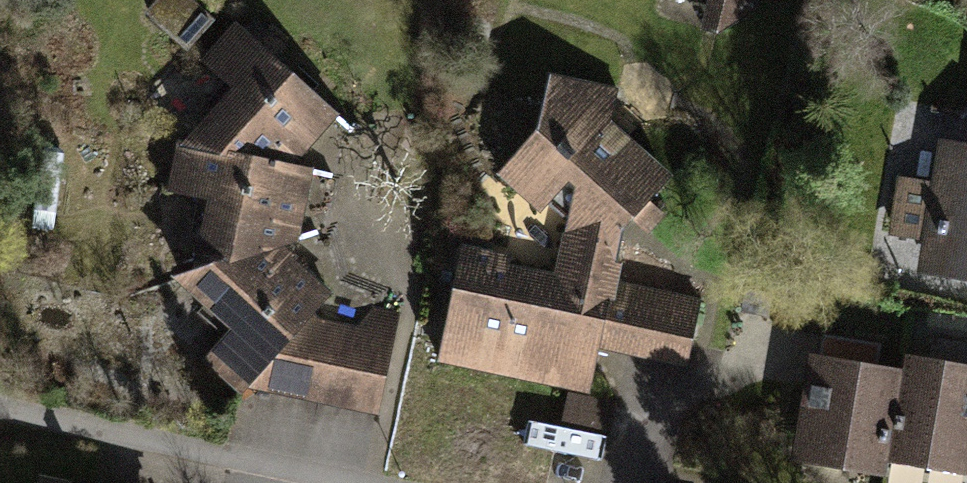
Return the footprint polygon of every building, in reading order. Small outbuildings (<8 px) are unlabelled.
[(144,12),(186,50),(215,18),(195,0),(155,0),(144,12)] [(701,26),(719,29),(751,19),(756,0),(706,0),(701,26)] [(229,86),(175,143),(224,153),(225,148),(295,162),(335,113),(234,19),(199,58),(229,86)] [(557,219),(546,266),(609,279),(620,219),(663,168),(606,118),(613,86),(546,68),(530,125),(492,172),(557,219)] [(933,137),(913,264),(966,272),(966,142),(933,137)] [(313,166),(295,162),(225,148),(224,153),(175,143),(165,188),(203,195),(188,268),(282,245),(298,241),(313,166)] [(921,177),(890,172),(881,229),(911,234),(921,177)] [(330,292),(282,245),(188,268),(165,274),(226,327),(198,359),(238,394),(247,384),(310,314),(330,292)] [(697,297),(609,279),(546,266),(453,247),(431,358),(583,389),(591,350),(683,368),(697,297)] [(355,324),(310,314),(247,384),(378,416),(403,312),(372,305),(355,324)] [(896,367),(883,453),(966,466),(966,356),(899,346),(896,367)] [(880,472),(883,453),(896,367),(800,353),(785,458),(880,472)] [(615,401),(566,393),(562,422),(610,430),(615,401)] [(37,473),(35,482),(82,482),(37,473)]
